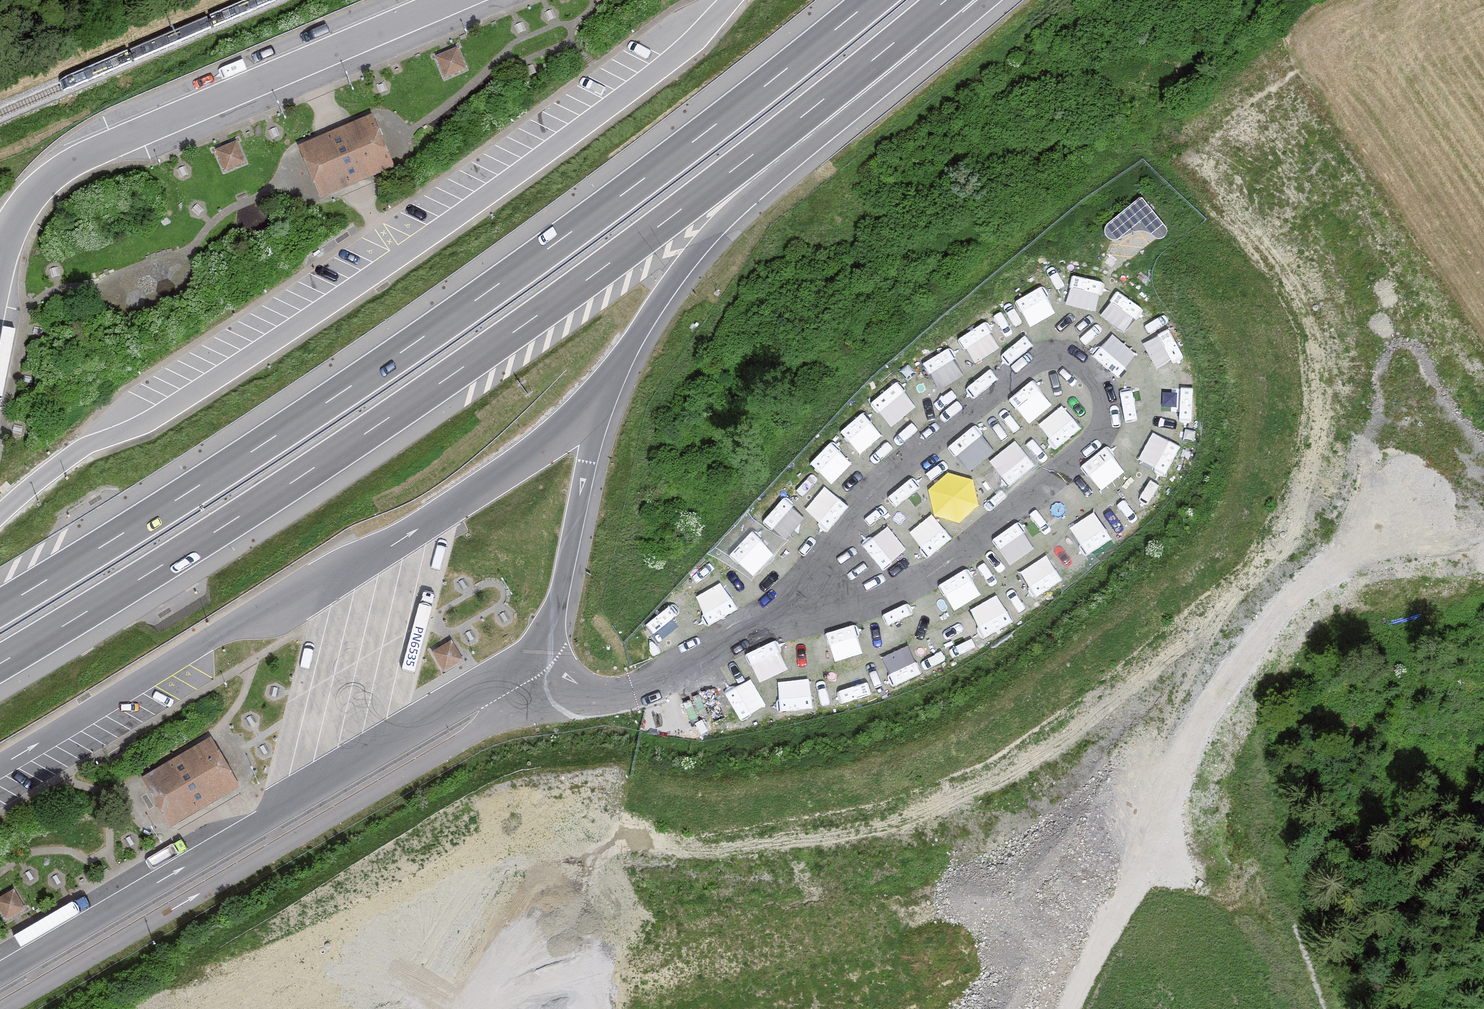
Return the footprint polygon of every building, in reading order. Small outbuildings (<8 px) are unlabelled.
[(445,79),(466,71),(458,50),(437,59),(445,79)] [(388,164),(368,117),(311,141),(302,145),(321,192),(388,164)] [(224,168),(245,160),(237,139),(216,148),(224,168)] [(1061,300),(1090,302),(1092,274),(1063,272),(1061,300)] [(1014,296),(1031,321),(1057,304),(1040,279),(1014,296)] [(1113,279),(1097,306),(1124,322),(1140,295),(1113,279)] [(1004,304),(976,322),(995,350),(1022,331),(1004,304)] [(1139,345),(1166,334),(1156,306),(1128,316),(1139,345)] [(965,330),(940,346),(956,371),(981,355),(965,330)] [(1176,344),(1147,356),(1159,386),(1188,374),(1176,344)] [(918,390),(937,412),(958,394),(940,372),(918,390)] [(1001,400),(1020,422),(1044,401),(1025,379),(1001,400)] [(1167,425),(1200,422),(1198,390),(1164,393),(1167,425)] [(1059,440),(1084,422),(1066,397),(1041,415),(1059,440)] [(835,430),(856,452),(877,432),(856,410),(835,430)] [(1157,430),(1147,458),(1177,470),(1188,442),(1157,430)] [(963,431),(940,452),(962,476),(985,455),(963,431)] [(1019,439),(994,460),(1015,484),(1040,463),(1019,439)] [(811,465),(834,481),(850,458),(827,442),(811,465)] [(1086,464),(1056,480),(1071,508),(1101,491),(1086,464)] [(899,487),(920,510),(942,491),(921,467),(899,487)] [(1117,485),(1131,511),(1159,495),(1144,470),(1117,485)] [(795,531),(815,510),(793,490),(774,512),(795,531)] [(1051,493),(1027,515),(1047,537),(1071,515),(1051,493)] [(1088,546),(1113,529),(1096,504),(1071,521),(1088,546)] [(900,512),(876,531),(895,555),(919,535),(900,512)] [(736,546),(760,569),(782,546),(758,523),(736,546)] [(987,548),(1004,573),(1030,556),(1013,531),(987,548)] [(1029,559),(1048,585),(1072,568),(1053,542),(1029,559)] [(717,565),(691,585),(710,610),(736,591),(717,565)] [(957,605),(984,593),(971,565),(944,578),(957,605)] [(1017,580),(990,596),(1005,622),(1032,606),(1017,580)] [(960,647),(986,632),(970,604),(944,619),(960,647)] [(657,652),(680,637),(664,611),(641,626),(657,652)] [(822,662),(849,654),(841,625),(814,633),(822,662)] [(443,668),(463,658),(452,638),(432,649),(443,668)] [(917,640),(887,651),(898,681),(928,670),(917,640)] [(763,654),(766,675),(790,671),(788,651),(763,654)] [(820,674),(827,704),(856,697),(849,667),(820,674)] [(237,781),(210,738),(148,775),(174,819),(237,781)] [(25,906),(14,887),(0,895),(0,907),(6,917),(25,906)]
